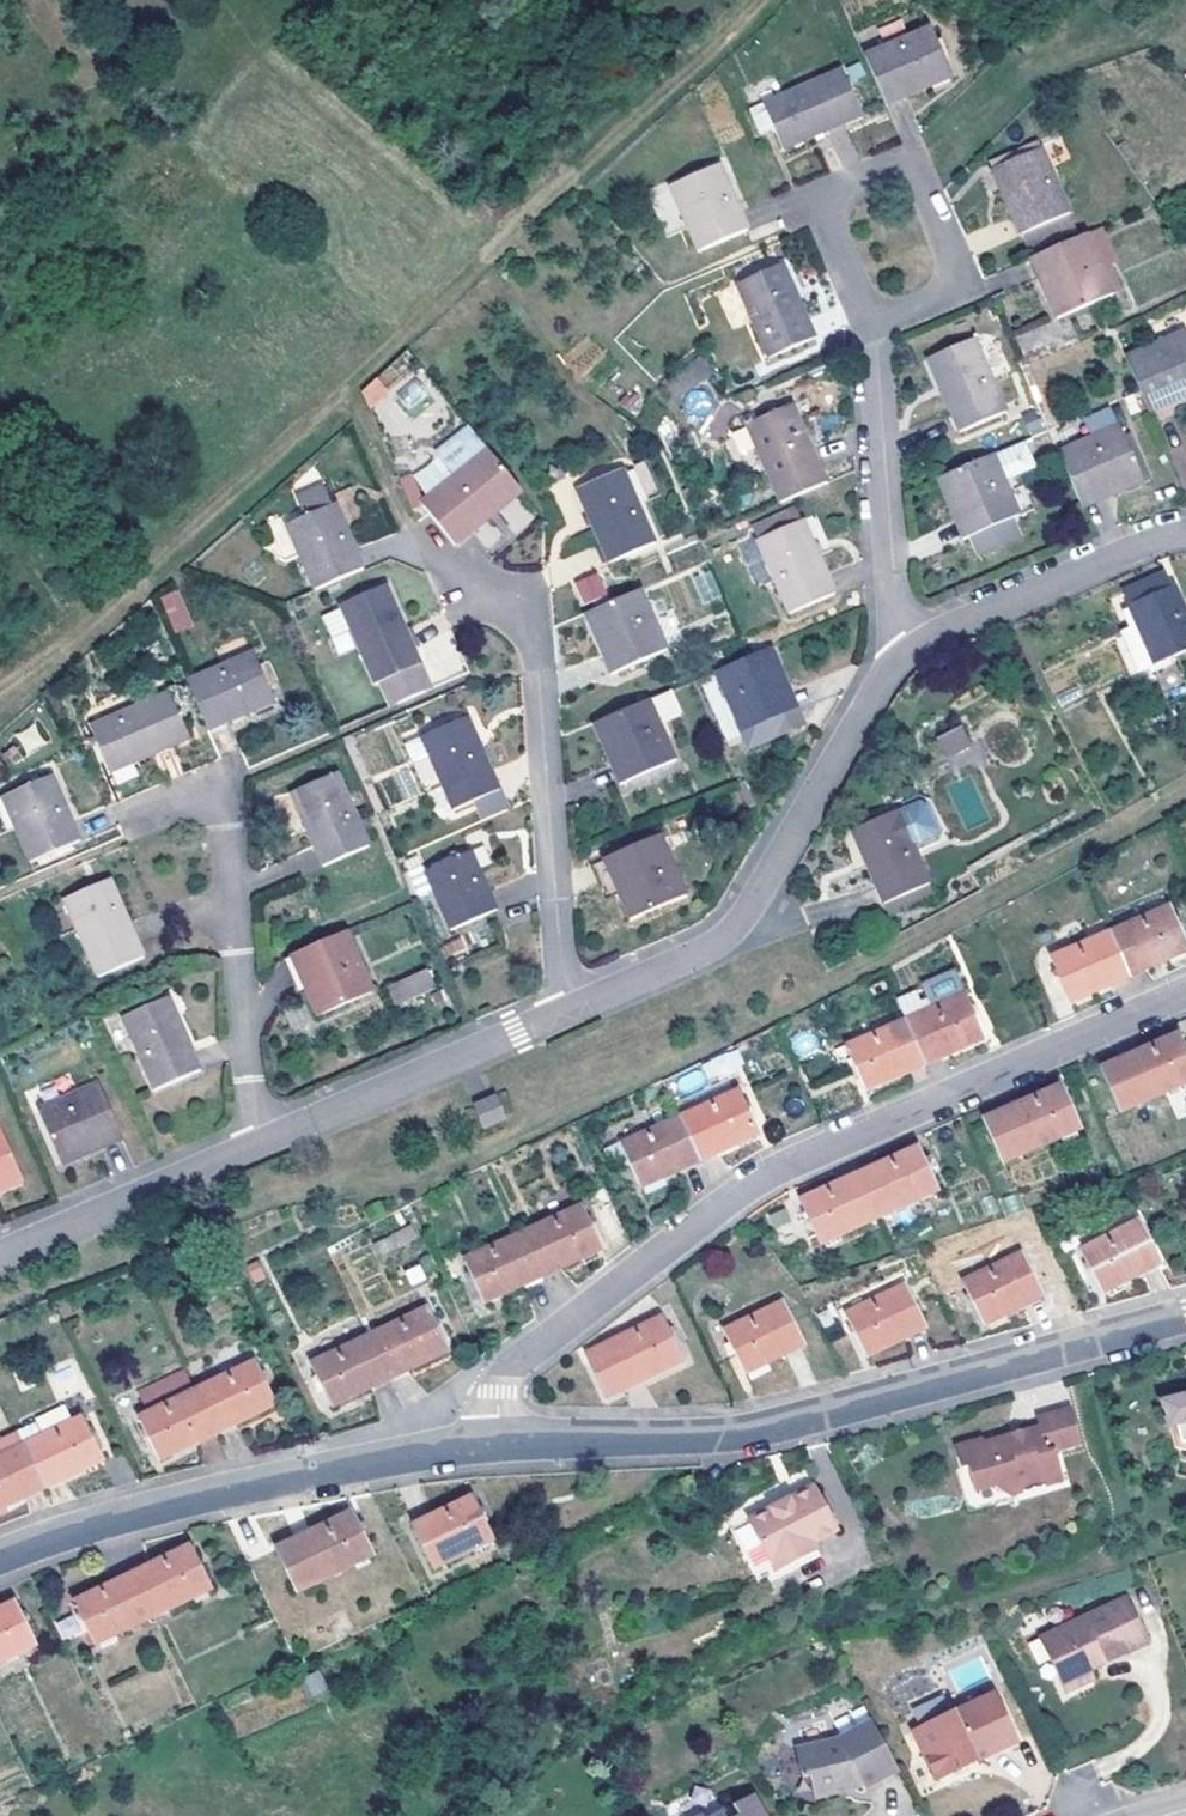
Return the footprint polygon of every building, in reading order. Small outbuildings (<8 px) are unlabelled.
[(913,37),(904,19),(879,30),(887,48),(913,37)] [(887,48),(865,57),(885,105),(952,77),(932,29),(913,37),(887,48)] [(842,71),(764,105),(783,151),(862,116),(842,71)] [(748,108),(760,134),(773,128),(762,102),(748,108)] [(993,169),(1043,148),(1040,142),(990,162),(993,169)] [(993,169),(1022,237),(1071,214),(1043,148),(993,169)] [(720,164),(671,186),(691,234),(699,252),(748,231),(720,164)] [(691,234),(671,186),(650,195),(669,242),(691,234)] [(1022,237),(1029,253),(1079,231),(1071,214),(1022,237)] [(1106,233),(1089,241),(1112,296),(1119,293),(1107,265),(1117,261),(1106,233)] [(1087,235),(1041,255),(1055,288),(1045,292),(1057,320),(1112,296),(1089,241),(1087,235)] [(1055,288),(1041,255),(1032,258),(1045,292),(1055,288)] [(783,264),(738,284),(770,359),(814,340),(783,264)] [(1076,345),(1071,320),(1015,329),(1019,354),(1076,345)] [(1123,355),(1145,404),(1179,390),(1184,398),(1185,396),(1185,338),(1183,330),(1123,355)] [(975,339),(928,359),(961,432),(1006,413),(975,339)] [(379,373),(392,391),(414,375),(401,356),(379,373)] [(377,375),(358,391),(372,407),(390,391),(377,375)] [(1145,404),(1149,414),(1184,398),(1179,390),(1145,404)] [(748,425),(781,502),(827,483),(793,405),(748,425)] [(1120,426),(1060,452),(1080,501),(1114,486),(1117,493),(1143,481),(1130,450),(1120,426)] [(492,445),(486,449),(514,487),(519,483),(492,445)] [(1149,478),(1136,447),(1130,450),(1143,481),(1149,478)] [(436,515),(454,541),(490,514),(486,508),(514,487),(486,449),(422,496),(436,515)] [(1035,511),(1007,451),(939,479),(951,509),(959,505),(973,537),(1035,511)] [(655,546),(622,470),(577,490),(609,565),(655,546)] [(514,487),(519,494),(524,489),(519,483),(514,487)] [(1114,486),(1080,501),(1084,508),(1117,493),(1114,486)] [(490,514),(519,494),(514,487),(486,508),(490,514)] [(315,592),(364,571),(335,504),(286,525),(315,592)] [(973,537),(959,505),(951,509),(965,541),(973,537)] [(804,521),(799,509),(754,527),(758,539),(804,521)] [(835,594),(804,521),(758,539),(789,613),(835,594)] [(572,581),(582,605),(607,594),(596,570),(572,581)] [(1122,592),(1128,606),(1171,588),(1165,574),(1122,592)] [(385,586),(340,605),(374,684),(421,665),(385,586)] [(1153,666),(1179,655),(1185,651),(1185,614),(1174,587),(1171,588),(1128,606),(1153,666)] [(179,588),(159,596),(174,634),(194,626),(179,588)] [(669,650),(642,590),(586,614),(599,640),(607,638),(622,671),(668,653),(669,650)] [(745,638),(752,655),(774,647),(765,630),(745,638)] [(607,638),(599,640),(614,675),(622,671),(607,638)] [(774,647),(752,655),(717,671),(751,747),(794,728),(787,713),(792,712),(777,677),(784,674),(774,647)] [(254,654),(188,681),(209,730),(274,702),(254,654)] [(777,677),(792,712),(799,709),(784,674),(777,677)] [(701,683),(728,745),(741,739),(714,678),(701,683)] [(686,713),(675,691),(597,725),(608,752),(615,750),(630,782),(678,760),(661,723),(686,713)] [(171,694),(91,727),(111,772),(189,739),(171,694)] [(805,723),(799,709),(792,712),(787,713),(794,728),(805,723)] [(468,718),(422,737),(453,811),(499,791),(468,718)] [(27,755),(47,744),(35,723),(16,734),(27,755)] [(962,727),(938,738),(947,757),(970,746),(962,727)] [(356,747),(348,751),(387,840),(395,836),(356,747)] [(630,782),(615,750),(608,752),(622,785),(630,782)] [(338,773),(293,793),(324,867),(369,847),(338,773)] [(53,776),(2,796),(31,863),(81,842),(53,776)] [(920,802),(897,811),(898,817),(919,808),(926,811),(935,831),(932,837),(911,846),(914,851),(936,841),(941,829),(932,807),(920,802)] [(851,831),(882,904),(927,884),(911,846),(932,837),(935,831),(926,811),(919,808),(898,817),(897,811),(851,831)] [(659,837),(611,858),(627,894),(620,897),(631,921),(686,898),(659,837)] [(472,853),(425,872),(435,896),(450,930),(496,911),(472,853)] [(627,894),(611,858),(604,860),(620,897),(627,894)] [(435,896),(425,872),(423,867),(409,873),(422,902),(435,896)] [(111,880),(66,900),(97,978),(144,959),(111,880)] [(927,884),(882,904),(887,914),(932,895),(927,884)] [(1110,931),(1130,976),(1143,971),(1185,953),(1185,948),(1168,906),(1110,931)] [(1130,976),(1110,931),(1050,956),(1069,1002),(1117,982),(1130,976)] [(372,989),(347,932),(298,954),(312,987),(306,990),(317,1016),(372,993),(372,989)] [(312,987),(298,954),(291,956),(306,990),(312,987)] [(429,967),(386,983),(393,1005),(437,989),(429,967)] [(964,995),(905,1020),(924,1065),(944,1056),(982,1040),(969,1008),(964,995)] [(169,997),(123,1017),(154,1091),(202,1071),(169,997)] [(969,1008),(982,1040),(1005,1030),(992,999),(969,1008)] [(905,1020),(845,1045),(865,1090),(912,1070),(924,1065),(905,1020)] [(1101,1068),(1120,1113),(1185,1085),(1185,1052),(1178,1034),(1156,1043),(1101,1068)] [(730,1081),(675,1106),(679,1117),(735,1091),(730,1081)] [(89,1154),(86,1146),(120,1131),(100,1082),(39,1108),(63,1164),(89,1154)] [(1039,1094),(984,1119),(1002,1163),(1079,1131),(1059,1085),(1039,1094)] [(735,1091),(679,1117),(700,1160),(714,1154),(757,1135),(738,1090),(735,1091)] [(507,1121),(497,1096),(473,1106),(483,1131),(507,1121)] [(700,1160),(679,1117),(621,1142),(640,1187),(685,1167),(700,1160)] [(25,1181),(0,1125),(0,1126),(0,1192),(25,1181)] [(120,1131),(86,1146),(89,1154),(123,1139),(120,1131)] [(896,1157),(859,1174),(878,1218),(936,1193),(915,1148),(896,1157)] [(878,1218),(859,1174),(833,1186),(800,1201),(819,1245),(878,1218)] [(580,1206),(523,1232),(544,1278),(563,1269),(602,1251),(580,1206)] [(1138,1219),(1080,1249),(1103,1294),(1161,1264),(1138,1219)] [(392,1236),(399,1248),(418,1238),(410,1225),(392,1236)] [(544,1278),(523,1232),(464,1260),(485,1305),(530,1284),(544,1278)] [(383,1258),(399,1248),(392,1236),(376,1245),(383,1258)] [(1021,1252),(962,1281),(982,1325),(1041,1296),(1021,1252)] [(904,1284),(844,1314),(867,1357),(925,1328),(904,1284)] [(783,1302),(725,1330),(745,1374),(804,1346),(783,1302)] [(427,1307),(369,1335),(390,1379),(401,1374),(448,1352),(427,1307)] [(662,1316),(586,1352),(607,1396),(682,1360),(662,1316)] [(390,1379),(369,1335),(312,1363),(332,1406),(380,1384),(390,1379)] [(254,1361),(197,1389),(218,1432),(232,1426),(275,1406),(254,1361)] [(218,1432),(197,1389),(189,1374),(141,1398),(148,1412),(138,1417),(159,1460),(205,1439),(218,1432)] [(1164,1396),(1170,1423),(1178,1421),(1183,1438),(1185,1440),(1185,1391),(1164,1396)] [(1037,1424),(980,1441),(979,1437),(953,1445),(962,1479),(968,1478),(975,1500),(993,1495),(994,1497),(1018,1491),(1020,1496),(1021,1498),(1044,1491),(1043,1488),(1061,1483),(1053,1448),(1080,1440),(1070,1406),(1035,1416),(1037,1424)] [(36,1422),(20,1430),(26,1443),(48,1486),(61,1480),(103,1460),(83,1416),(42,1435),(36,1422)] [(48,1486),(26,1443),(0,1456),(0,1510),(30,1495),(48,1486)] [(808,1485),(742,1516),(765,1570),(807,1550),(804,1543),(830,1531),(808,1485)] [(994,1497),(1006,1499),(1020,1496),(1018,1491),(994,1497)] [(450,1507),(413,1524),(434,1569),(493,1539),(472,1497),(450,1507)] [(328,1523),(276,1548),(297,1592),(374,1556),(352,1511),(328,1523)] [(723,1525),(750,1588),(811,1559),(807,1550),(765,1570),(742,1516),(723,1525)] [(132,1574),(154,1617),(210,1588),(189,1545),(169,1555),(132,1574)] [(96,1645),(154,1617),(132,1574),(105,1587),(76,1601),(96,1645)] [(36,1646),(15,1602),(0,1609),(0,1664),(36,1646)] [(1071,1631),(1052,1640),(1062,1658),(1049,1664),(1068,1700),(1094,1687),(1090,1678),(1147,1648),(1124,1603),(1071,1631)] [(1062,1658),(1052,1640),(1041,1647),(1049,1664),(1062,1658)] [(987,1690),(908,1729),(932,1781),(959,1768),(957,1763),(970,1758),(972,1761),(1012,1740),(987,1690)] [(906,1793),(880,1744),(848,1761),(805,1770),(810,1798),(818,1797),(822,1815),(837,1815),(853,1813),(852,1809),(860,1808),(862,1811),(869,1808),(872,1812),(906,1793)] [(760,1805),(754,1794),(753,1792),(734,1802),(739,1811),(731,1815),(766,1815),(760,1805)] [(724,1807),(709,1815),(729,1815),(724,1807)]
